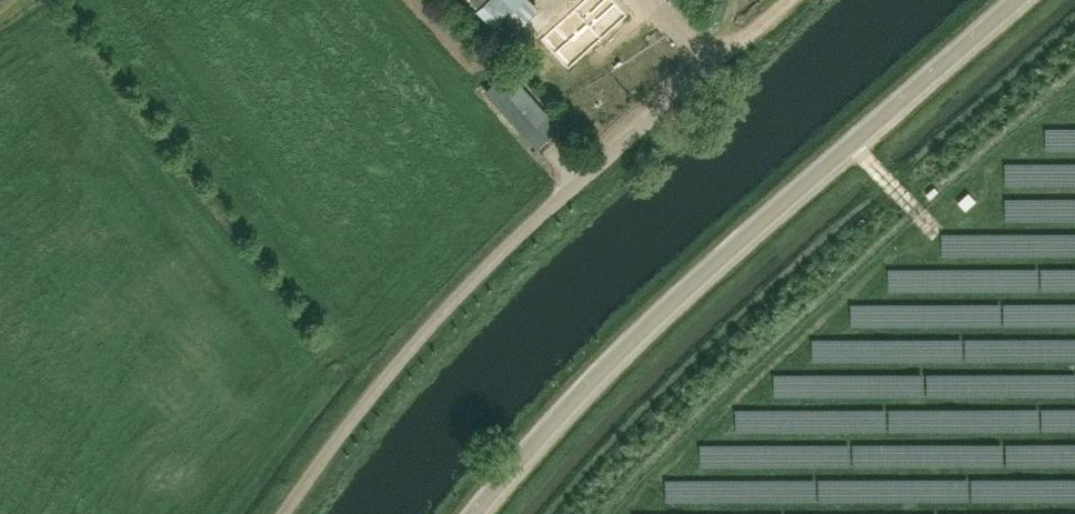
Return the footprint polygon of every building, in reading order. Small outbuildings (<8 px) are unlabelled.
[(476,9),(487,0),(467,0),(476,9)] [(517,28),(533,12),(521,0),(489,0),(517,28)] [(627,11),(617,0),(580,0),(576,4),(603,34),(627,11)] [(549,106),(511,63),(489,83),(527,126),(549,106)]
